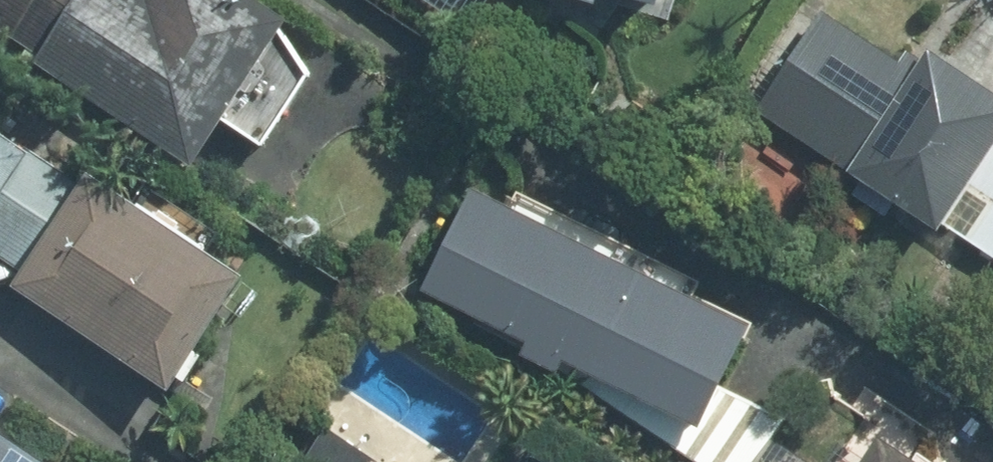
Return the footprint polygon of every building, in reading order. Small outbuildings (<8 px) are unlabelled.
[(77,0),(0,0),(0,40),(36,64),(77,0)] [(36,64),(195,168),(287,29),(244,0),(77,0),(36,64)] [(656,33),(666,0),(546,0),(656,33)] [(834,9),(761,118),(933,231),(992,140),(992,114),(834,9)] [(0,148),(0,208),(28,168),(0,148)] [(87,185),(7,299),(165,408),(239,292),(87,185)] [(563,366),(615,255),(467,188),(416,299),(563,366)] [(615,255),(563,366),(701,428),(752,316),(615,255)] [(887,449),(879,461),(905,461),(887,449)] [(0,451),(0,461),(17,461),(0,451)]
